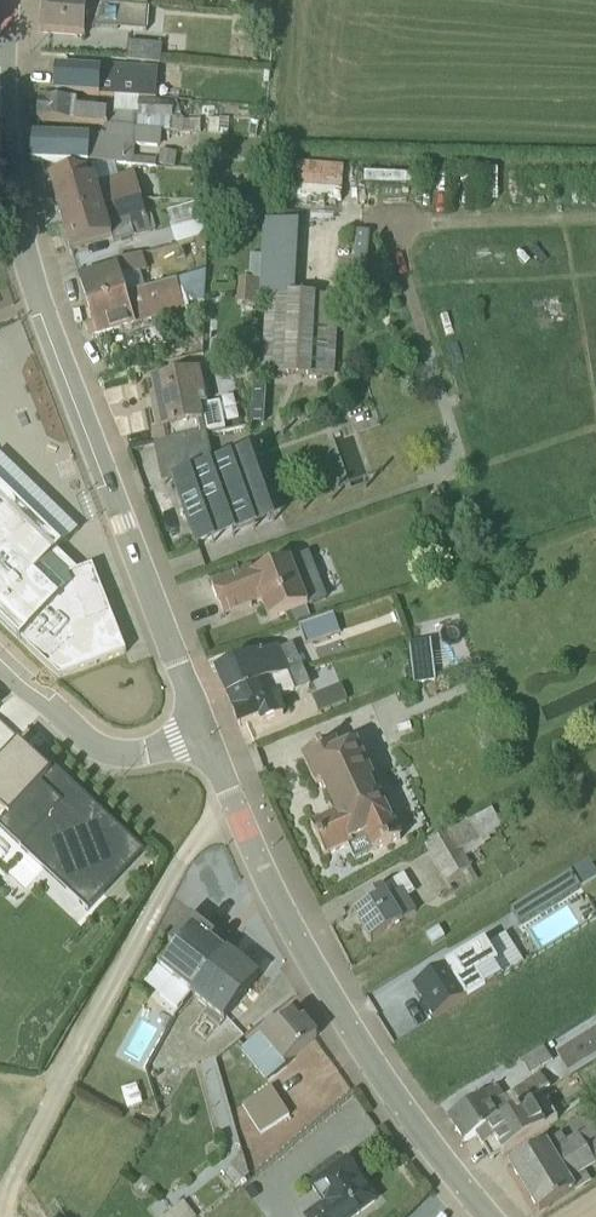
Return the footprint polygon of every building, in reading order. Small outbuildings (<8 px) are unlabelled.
[(44,2),(41,34),(84,39),(86,24),(146,28),(147,10),(44,2)] [(128,44),(126,61),(161,64),(163,48),(128,44)] [(57,71),(55,95),(155,102),(157,73),(100,69),(99,73),(57,71)] [(181,121),(179,103),(145,101),(117,100),(116,112),(107,111),(106,112),(95,111),(95,106),(77,104),(40,102),(38,123),(173,133),(199,135),(200,135),(200,123),(181,121)] [(209,121),(208,135),(227,137),(228,121),(209,121)] [(133,159),(134,148),(160,149),(161,133),(105,129),(103,138),(89,137),(32,137),(31,163),(87,166),(88,165),(154,170),(155,161),(133,159)] [(177,155),(160,152),(158,167),(175,170),(177,155)] [(297,161),(294,184),(342,190),(346,168),(297,161)] [(60,224),(140,201),(133,175),(96,185),(91,167),(73,171),(72,167),(64,169),(46,175),(47,179),(52,194),(60,224)] [(60,224),(69,251),(113,238),(116,244),(134,239),(134,240),(151,235),(150,233),(157,231),(151,215),(145,217),(140,201),(60,224)] [(171,229),(177,246),(205,237),(199,219),(171,229)] [(295,289),(300,224),(263,222),(259,296),(264,296),(260,377),(333,381),(337,299),(293,296),(294,290),(295,289)] [(369,282),(370,233),(356,233),(355,282),(369,282)] [(140,274),(147,272),(141,256),(114,263),(115,270),(79,281),(88,309),(146,291),(140,274)] [(257,305),(260,257),(250,256),(248,280),(237,280),(236,305),(257,305)] [(88,309),(97,337),(183,309),(183,307),(203,301),(205,274),(88,309)] [(151,432),(154,448),(155,448),(206,436),(226,431),(220,405),(207,408),(199,371),(150,383),(153,397),(149,398),(155,430),(151,432)] [(275,525),(251,456),(212,470),(206,436),(155,448),(163,488),(174,484),(198,552),(275,525)] [(58,681),(60,681),(124,656),(126,654),(92,568),(90,568),(78,573),(58,555),(79,532),(0,455),(0,624),(58,681)] [(88,495),(76,499),(85,522),(97,517),(88,495)] [(115,560),(93,568),(130,664),(153,656),(115,560)] [(210,588),(223,620),(252,608),(251,606),(260,603),(268,623),(308,607),(307,605),(311,603),(304,586),(300,587),(290,562),(252,577),(250,573),(210,588)] [(299,628),(305,647),(339,636),(333,617),(299,628)] [(430,642),(408,644),(413,695),(436,692),(430,642)] [(229,705),(304,677),(292,647),(279,652),(277,648),(216,674),(229,705)] [(229,705),(239,736),(260,728),(263,733),(285,724),(279,709),(311,695),(304,677),(229,705)] [(341,697),(323,704),(329,718),(347,711),(341,697)] [(375,789),(373,786),(371,781),(363,764),(357,753),(341,759),(336,751),(307,765),(306,765),(301,768),(310,786),(315,797),(321,794),(334,824),(310,836),(326,868),(349,857),(355,870),(371,862),(372,864),(403,849),(379,804),(377,804),(371,792),(375,789)] [(145,859),(36,758),(27,767),(15,756),(0,773),(0,837),(88,919),(145,859)] [(500,834),(492,818),(468,831),(467,830),(425,855),(446,891),(471,877),(465,866),(485,855),(484,854),(490,850),(488,845),(494,841),(493,838),(500,834)] [(510,918),(519,933),(579,897),(570,881),(510,918)] [(355,924),(371,949),(417,920),(408,906),(415,902),(403,884),(364,909),(368,915),(355,924)] [(215,944),(191,925),(169,951),(175,956),(141,998),(174,1025),(191,1004),(226,960),(212,949),(215,944)] [(415,998),(434,1028),(500,986),(494,975),(499,972),(485,951),(444,976),(446,979),(415,998)] [(222,1030),(258,986),(226,960),(191,1004),(222,1030)] [(273,1034),(243,1060),(267,1089),(316,1046),(303,1031),(299,1034),(292,1025),(276,1038),(273,1034)] [(521,1070),(529,1083),(552,1069),(543,1056),(521,1070)] [(497,1095),(448,1127),(464,1151),(562,1088),(554,1077),(541,1085),(539,1082),(504,1105),(497,1095)] [(144,1113),(137,1092),(121,1098),(128,1118),(144,1113)] [(290,1124),(271,1093),(241,1113),(260,1143),(290,1124)] [(540,1103),(464,1151),(476,1144),(483,1156),(491,1169),(502,1162),(556,1129),(540,1103)] [(510,1174),(524,1197),(595,1150),(595,1134),(566,1152),(561,1144),(548,1152),(547,1151),(510,1174)] [(536,1216),(544,1216),(575,1199),(576,1200),(590,1191),(584,1181),(595,1174),(595,1172),(595,1151),(524,1197),(536,1216)] [(250,1183),(243,1163),(223,1178),(236,1192),(250,1183)] [(375,1209),(346,1170),(309,1194),(312,1199),(295,1211),(299,1216),(364,1216),(375,1209)]
